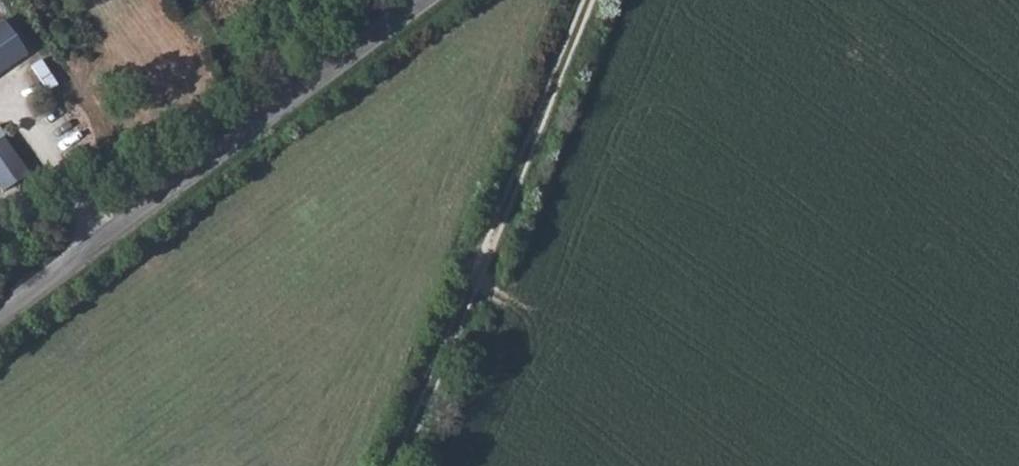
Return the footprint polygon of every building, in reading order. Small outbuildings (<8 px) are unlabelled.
[(1,11),(24,45),(74,10),(67,0),(17,0),(1,11)] [(4,193),(34,170),(0,124),(0,188),(4,193)]
